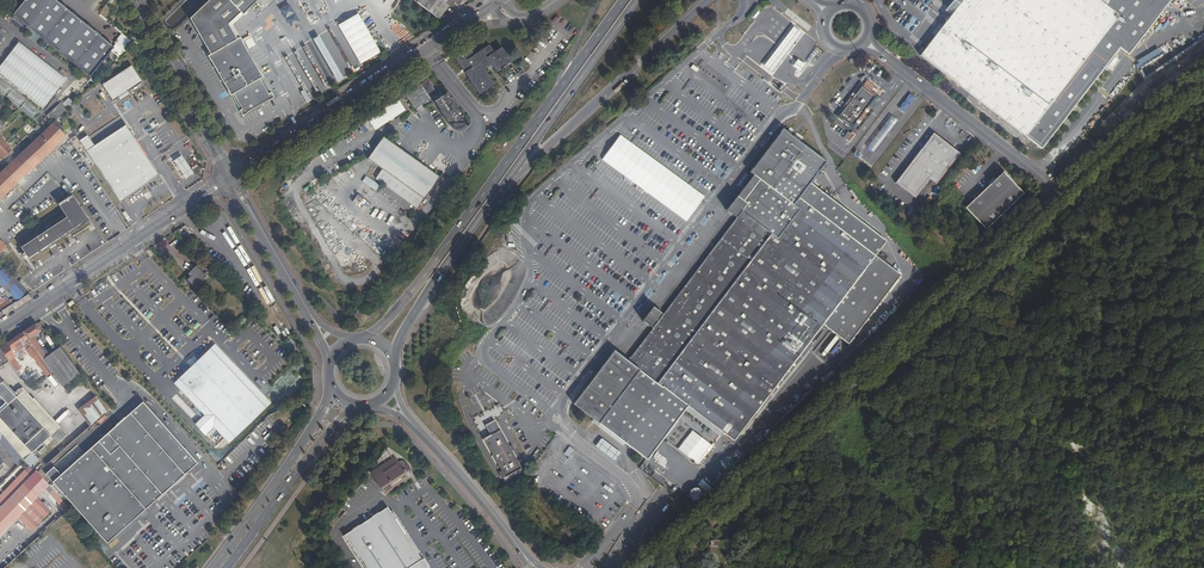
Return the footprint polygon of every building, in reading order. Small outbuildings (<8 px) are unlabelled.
[(14,13),(91,76),(114,47),(56,0),(25,0),(14,13)] [(239,12),(242,14),(257,0),(209,0),(189,19),(209,54),(206,55),(230,96),(233,94),(242,109),(239,111),(242,116),(274,98),(270,92),(267,94),(259,78),(261,77),(239,38),(236,40),(226,24),(239,12)] [(418,1),(440,18),(450,5),(448,3),(444,0),(419,0),(418,1)] [(922,53),(1043,148),(1121,47),(1129,53),(1156,19),(1147,12),(1153,4),(1148,0),(953,0),(947,9),(953,14),(922,53)] [(1153,4),(1147,12),(1156,19),(1171,0),(1148,0),(1153,4)] [(783,40),(780,44),(776,49),(773,54),(769,58),(766,62),(764,65),(772,72),(774,69),(778,65),(781,60),(785,56),(789,50),(792,47),(794,43),(797,40),(799,37),(802,34),(802,33),(794,26),(793,28),(791,31),(788,34),(786,37),(783,40)] [(341,78),(318,34),(312,37),(334,81),(341,78)] [(0,66),(0,73),(44,107),(66,79),(19,42),(0,66)] [(473,54),(469,47),(454,57),(464,71),(471,66),(476,74),(469,79),(479,94),(494,84),(484,69),(491,64),(496,71),(511,61),(501,46),(494,52),(489,44),(473,54)] [(797,58),(792,65),(795,67),(800,71),(806,65),(800,61),(797,58)] [(133,64),(104,81),(115,100),(123,99),(132,93),(128,89),(143,80),(133,64)] [(415,108),(437,93),(427,78),(405,93),(415,108)] [(855,119),(856,120),(874,98),(861,88),(859,86),(855,91),(842,109),(842,110),(839,114),(852,124),(855,119)] [(145,89),(132,98),(136,104),(149,95),(145,89)] [(459,111),(447,92),(433,101),(447,123),(462,122),(461,111),(459,111)] [(910,94),(899,109),(904,113),(916,98),(910,94)] [(84,104),(91,117),(104,110),(97,96),(84,104)] [(68,97),(62,103),(67,108),(73,103),(68,97)] [(406,109),(398,98),(368,117),(375,129),(406,109)] [(59,103),(47,114),(53,121),(66,109),(59,103)] [(898,120),(891,115),(867,146),(874,152),(898,120)] [(21,179),(66,135),(63,131),(65,129),(64,128),(56,119),(45,128),(31,142),(5,168),(1,172),(0,173),(0,199),(21,179)] [(72,121),(69,123),(76,134),(79,132),(72,121)] [(127,126),(88,150),(120,200),(158,175),(127,126)] [(616,351),(575,404),(648,459),(689,406),(735,440),(823,324),(848,343),(901,274),(876,255),(888,239),(812,182),(827,162),(784,129),(751,172),(754,175),(727,210),(738,217),(665,314),(654,306),(643,320),(653,328),(629,361),(616,351)] [(844,136),(850,141),(856,133),(853,130),(852,132),(849,130),(844,136)] [(917,199),(931,180),(938,185),(961,154),(934,134),(897,184),(917,199)] [(440,176),(383,136),(367,158),(382,168),(375,178),(384,184),(380,189),(409,210),(413,205),(417,208),(440,176)] [(6,140),(0,146),(0,151),(5,157),(14,149),(6,140)] [(853,150),(859,155),(862,152),(855,147),(853,150)] [(183,179),(193,173),(180,152),(169,158),(183,179)] [(1026,190),(1003,172),(971,213),(994,231),(1026,190)] [(375,190),(380,184),(366,175),(362,180),(375,190)] [(67,217),(22,246),(27,255),(29,260),(31,259),(50,246),(56,242),(90,220),(73,192),(58,202),(67,217)] [(358,207),(364,212),(370,206),(364,200),(358,207)] [(5,247),(0,252),(0,254),(2,256),(9,250),(5,247)] [(201,260),(189,272),(193,276),(189,280),(195,286),(211,271),(201,260)] [(2,311),(13,303),(10,299),(7,301),(6,300),(8,298),(6,296),(4,297),(1,296),(8,290),(18,300),(29,293),(24,287),(19,281),(4,266),(1,269),(0,270),(0,308),(2,311)] [(21,279),(19,281),(24,287),(27,285),(21,279)] [(35,323),(22,331),(52,371),(63,385),(80,374),(59,346),(46,355),(32,335),(40,330),(35,323)] [(22,331),(0,346),(0,349),(7,359),(18,375),(24,370),(16,359),(15,359),(12,356),(16,354),(18,358),(23,355),(21,353),(24,351),(23,349),(26,348),(32,357),(33,356),(46,375),(52,371),(22,331)] [(49,335),(46,337),(53,348),(56,346),(49,335)] [(230,443),(270,404),(217,346),(200,362),(195,358),(189,364),(192,369),(176,385),(206,418),(196,426),(205,436),(215,427),(230,443)] [(39,375),(32,380),(34,383),(41,378),(39,375)] [(3,434),(20,455),(23,458),(23,457),(36,472),(45,463),(33,450),(49,434),(56,441),(65,432),(46,411),(43,413),(22,390),(15,396),(1,381),(0,382),(0,394),(3,398),(0,401),(0,431),(3,434)] [(97,398),(80,410),(91,425),(107,412),(97,398)] [(195,462),(141,401),(129,413),(182,472),(195,462)] [(160,494),(182,472),(129,413),(99,442),(110,454),(119,446),(160,494)] [(491,435),(484,438),(505,478),(521,469),(495,420),(485,425),(491,435)] [(699,465),(713,445),(691,430),(678,450),(699,465)] [(0,437),(0,439),(16,458),(20,455),(3,434),(0,437)] [(579,443),(574,439),(569,446),(574,450),(579,443)] [(144,509),(160,494),(119,446),(110,454),(99,442),(90,449),(144,509)] [(144,509),(90,449),(52,480),(105,543),(144,509)] [(395,457),(371,473),(384,494),(409,478),(407,476),(408,475),(409,475),(409,474),(410,473),(410,472),(410,471),(410,470),(410,469),(409,469),(409,468),(407,465),(407,464),(406,463),(405,463),(404,462),(403,462),(402,462),(401,462),(400,462),(399,463),(395,457)] [(8,525),(10,527),(16,521),(14,518),(16,516),(30,529),(49,510),(35,496),(43,488),(24,469),(0,493),(0,533),(8,525)] [(343,535),(365,567),(428,567),(387,507),(343,535)] [(731,541),(714,541),(714,546),(725,546),(725,548),(725,549),(731,549),(731,541)]
